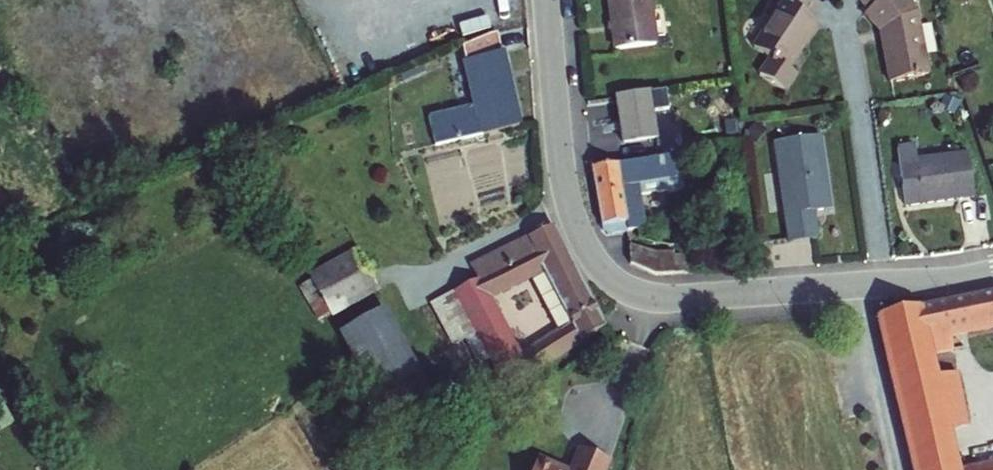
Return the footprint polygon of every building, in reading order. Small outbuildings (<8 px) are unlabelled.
[(617,54),(658,49),(653,0),(610,0),(617,54)] [(753,47),(786,69),(817,24),(809,19),(819,5),(811,0),(780,0),(784,3),(753,47)] [(872,12),(868,16),(881,33),(888,83),(928,77),(919,15),(907,0),(862,0),(872,12)] [(510,34),(474,48),(486,118),(489,133),(526,125),(510,34)] [(651,95),(619,100),(626,144),(658,139),(651,95)] [(486,118),(474,121),(476,136),(489,133),(486,118)] [(474,121),(437,128),(440,144),(476,136),(474,121)] [(817,138),(773,144),(786,252),(813,249),(809,212),(825,209),(817,138)] [(896,142),(897,157),(900,200),(971,191),(968,161),(956,162),(954,149),(914,154),(913,140),(896,142)] [(967,147),(954,149),(956,162),(968,161),(967,147)] [(676,156),(655,160),(657,178),(664,177),(665,184),(680,182),(676,156)] [(655,160),(597,168),(607,233),(624,231),(623,226),(630,225),(626,198),(633,197),(643,196),(642,187),(660,185),(665,184),(664,177),(657,178),(655,160)] [(633,197),(626,198),(630,225),(637,224),(633,197)] [(503,270),(430,311),(455,353),(479,339),(503,325),(491,299),(546,269),(566,309),(588,296),(554,226),(495,257),(503,270)] [(662,253),(633,245),(636,263),(666,274),(699,273),(697,256),(678,258),(677,252),(662,253)] [(761,251),(747,253),(749,266),(762,265),(761,251)] [(357,267),(303,298),(322,334),(377,302),(357,267)] [(511,339),(487,353),(510,390),(604,329),(588,296),(566,309),(574,325),(521,359),(511,339)] [(870,323),(883,373),(925,363),(948,357),(944,342),(992,332),(992,300),(870,323)] [(384,323),(341,349),(389,430),(432,405),(384,323)] [(503,325),(479,339),(487,353),(511,339),(503,325)] [(925,363),(883,373),(887,391),(929,380),(925,363)] [(929,380),(887,391),(902,450),(945,440),(944,435),(967,430),(953,379),(930,385),(929,380)] [(945,440),(902,450),(907,466),(949,455),(945,440)] [(907,466),(908,469),(992,469),(992,444),(992,443),(949,455),(907,466)] [(599,469),(569,456),(563,469),(598,469),(599,469)]
